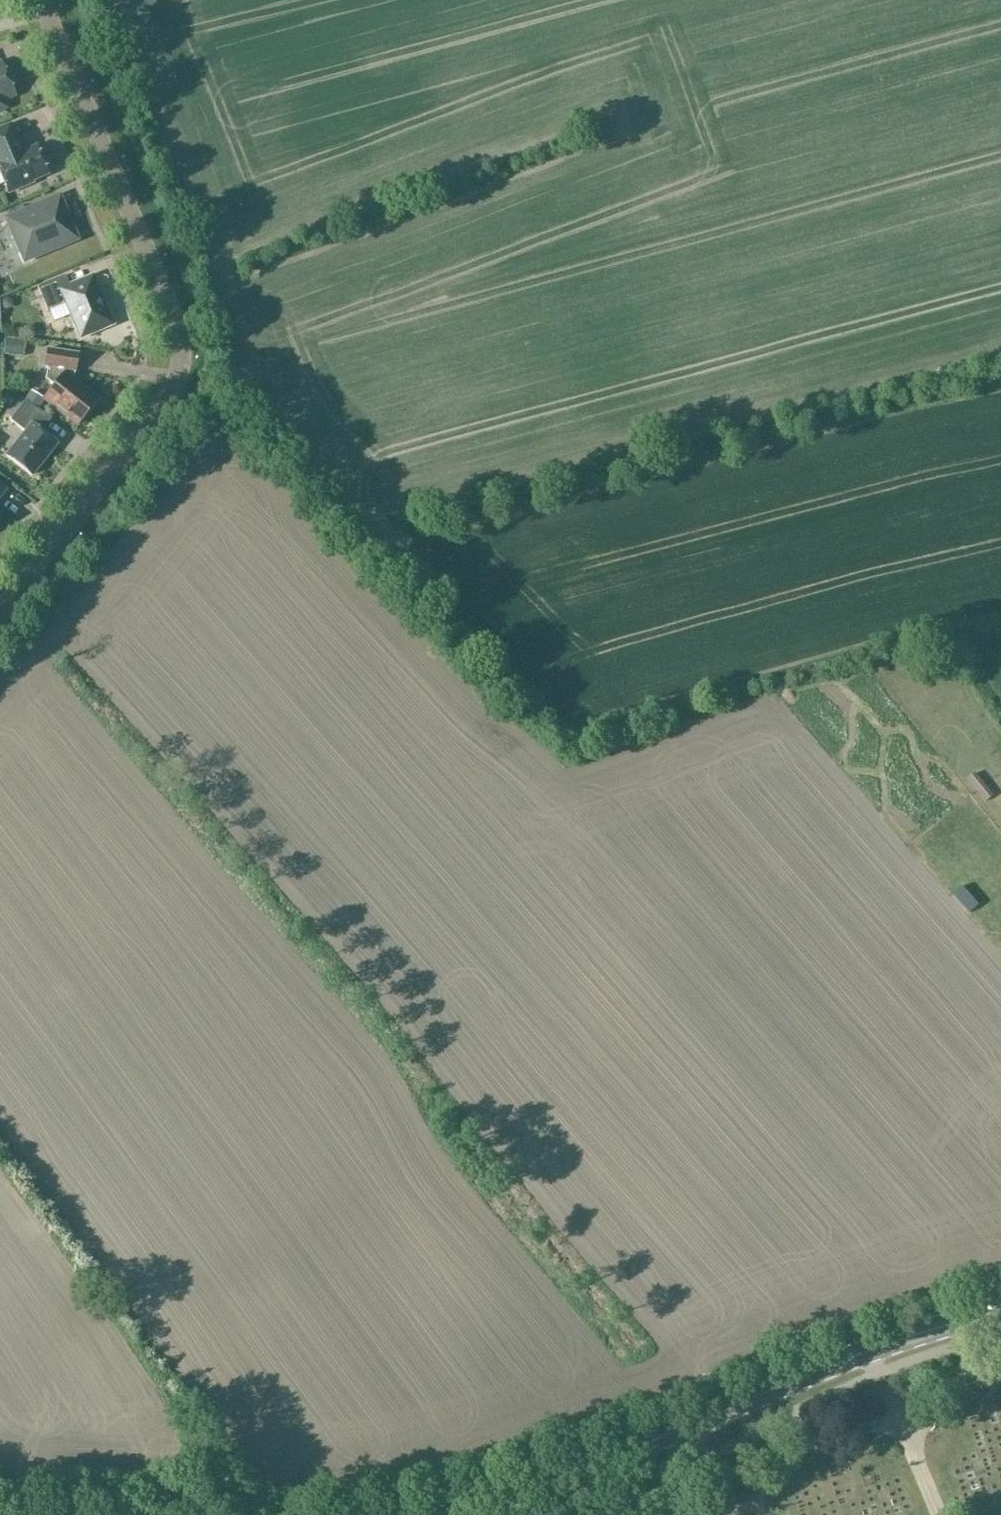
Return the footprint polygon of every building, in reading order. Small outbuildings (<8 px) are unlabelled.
[(5,107),(2,100),(15,95),(11,85),(15,83),(10,72),(6,73),(2,64),(0,64),(0,110),(5,107)] [(0,130),(0,173),(9,193),(33,183),(33,181),(48,174),(47,170),(48,168),(45,162),(43,161),(37,147),(22,153),(10,125),(0,130)] [(59,198),(9,219),(26,260),(65,243),(71,228),(59,198)] [(65,276),(38,287),(48,311),(68,303),(82,336),(111,324),(92,278),(70,287),(65,276)] [(78,354),(47,350),(45,366),(48,367),(46,379),(55,386),(45,399),(77,425),(97,400),(71,379),(72,370),(76,371),(78,354)] [(7,456),(32,475),(57,444),(43,433),(52,418),(26,402),(11,421),(26,432),(7,456)] [(975,773),(968,780),(986,801),(994,795),(975,773)] [(963,887),(954,895),(970,912),(979,904),(963,887)]
